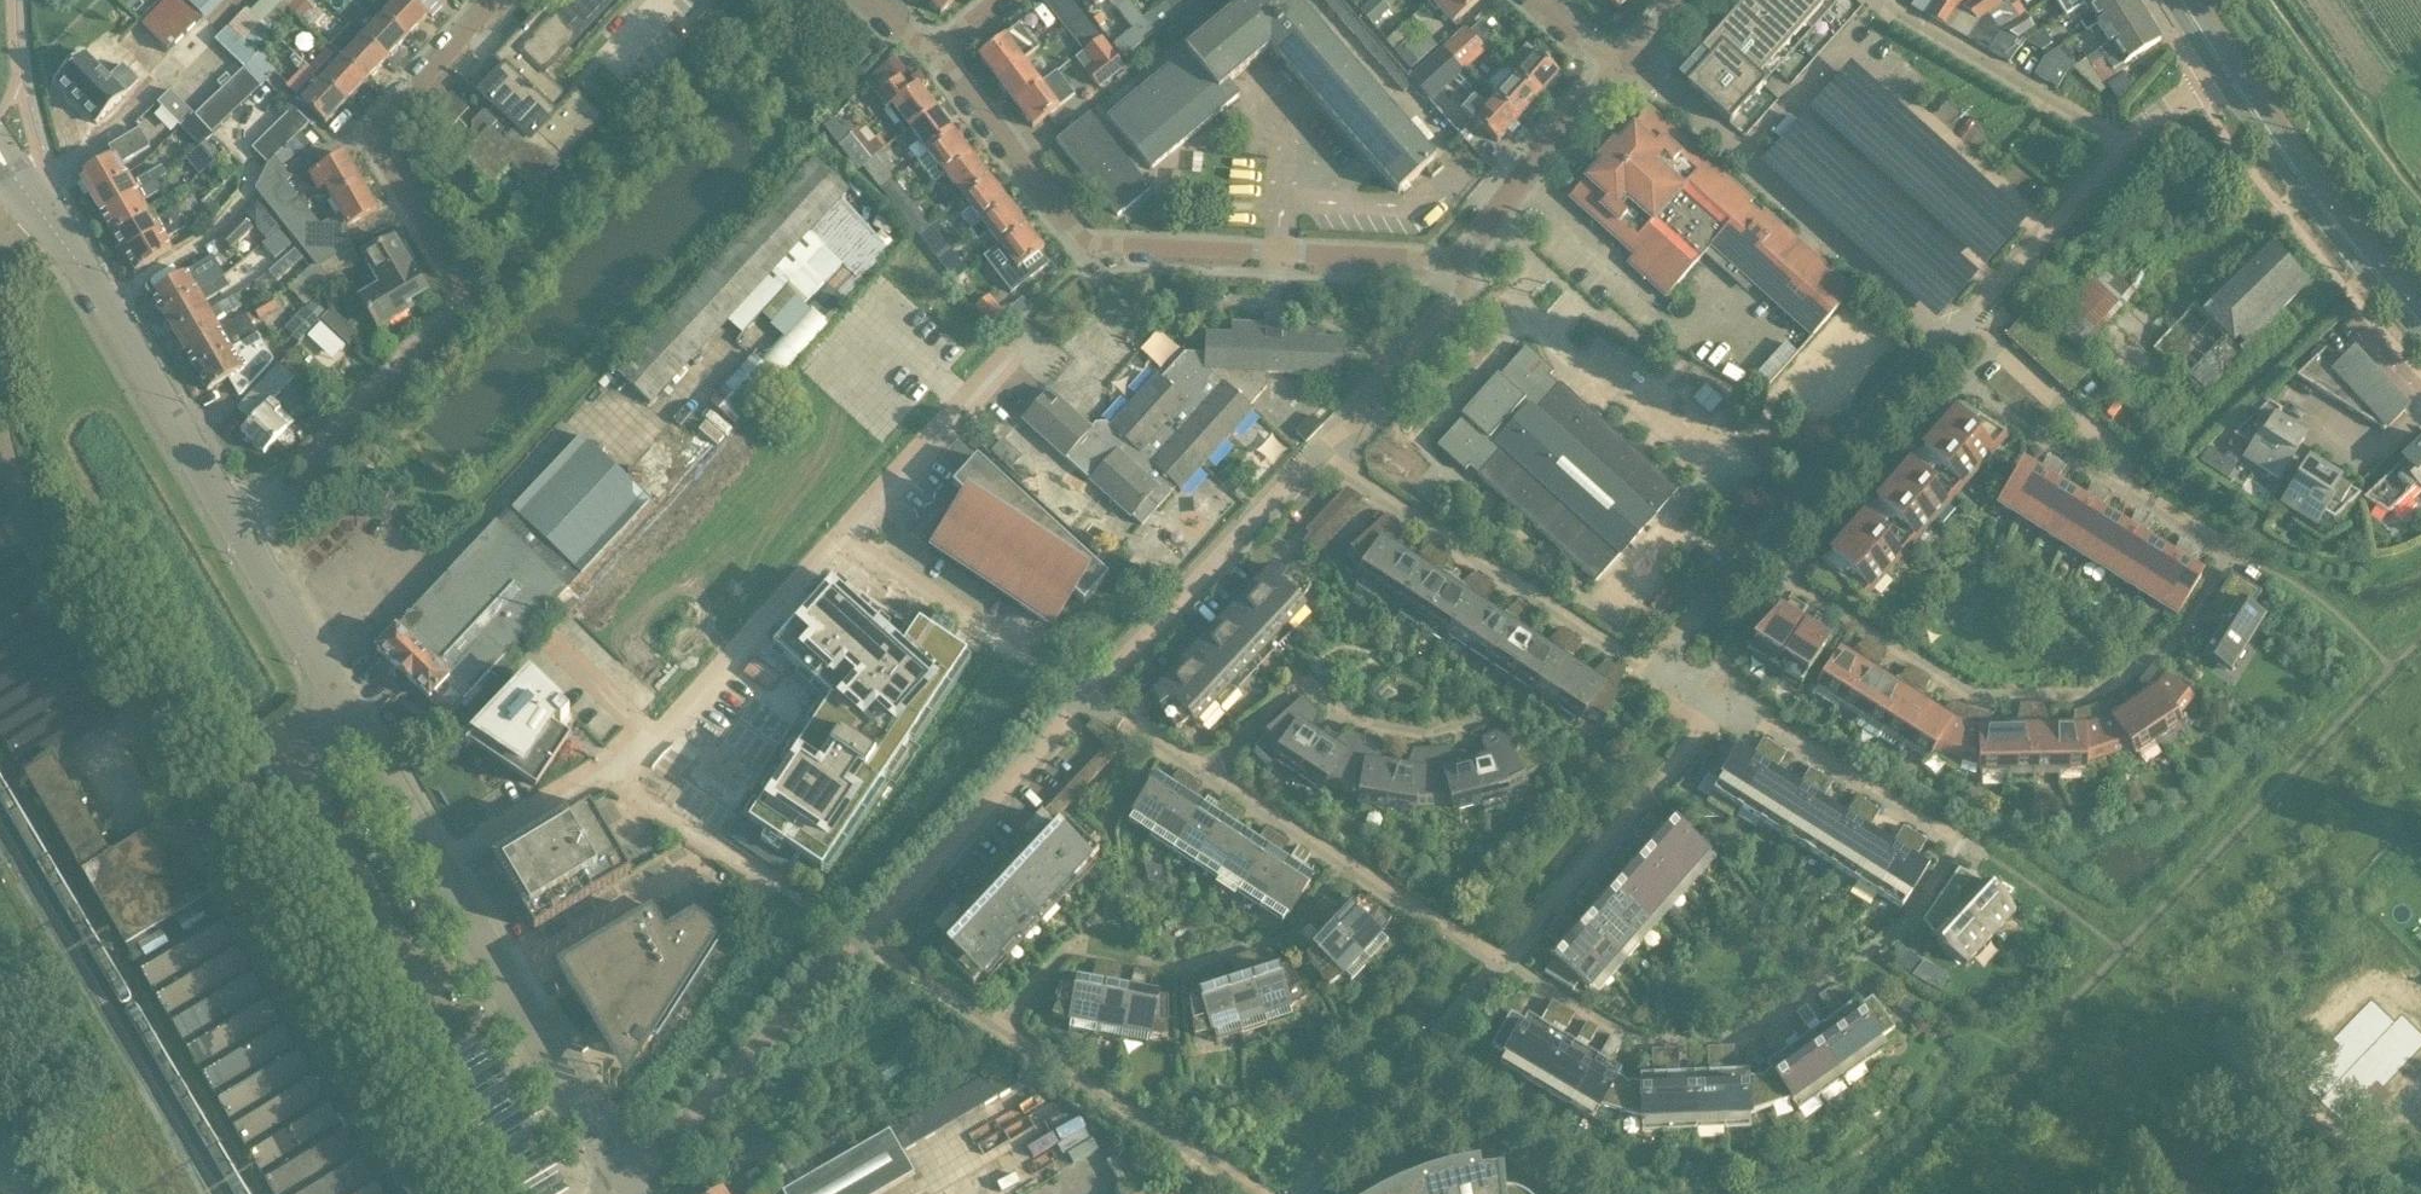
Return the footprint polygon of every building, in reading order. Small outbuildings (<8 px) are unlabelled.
[(142,23),(170,50),(203,17),(207,21),(228,0),(165,0),(142,23)] [(247,8),(269,29),(290,8),(291,7),(283,0),(262,0),(256,7),(252,4),(247,8)] [(291,7),(290,8),(302,19),(316,5),(311,0),(283,0),(291,7)] [(385,15),(409,37),(429,16),(412,0),(399,0),(385,15)] [(429,16),(430,15),(433,18),(443,7),(440,4),(444,0),(412,0),(429,16)] [(604,119),(576,92),(569,99),(545,76),(616,0),(551,0),(495,59),(504,68),(479,94),(496,110),(529,141),(535,135),(564,162),(604,119)] [(692,28),(702,37),(732,5),(726,0),(718,0),(692,28)] [(941,14),(955,0),(928,0),(941,14)] [(1082,15),(1070,0),(1049,0),(1045,3),(1065,28),(1082,15)] [(1107,120),(1152,171),(1239,94),(1229,84),(1270,48),(1398,192),(1424,168),(1432,177),(1443,167),(1295,0),(1239,0),(1183,50),(1184,51),(1107,120)] [(1132,30),(1112,46),(1123,59),(1155,33),(1128,0),(1108,0),(1132,30)] [(1168,3),(1178,15),(1196,0),(1171,0),(1168,3)] [(1413,83),(1339,0),(1322,0),(1405,93),(1414,85),(1413,83)] [(1385,2),(1383,0),(1373,0),(1361,11),(1367,18),(1385,2)] [(1453,24),(1479,0),(1432,0),(1453,24)] [(1617,8),(1625,0),(1608,0),(1617,8)] [(1725,23),(1700,51),(1709,59),(1686,85),(1729,123),(1766,82),(1759,76),(1827,0),(1744,0),(1740,5),(1732,14),(1725,23)] [(1928,17),(1945,27),(1958,6),(1966,0),(1938,0),(1928,17)] [(2008,3),(2007,2),(2003,5),(1999,0),(1973,0),(1961,8),(1979,22),(1978,23),(2008,3)] [(1978,23),(1968,40),(1988,51),(1998,36),(2026,17),(2031,13),(2023,0),(2020,0),(2011,7),(2008,3),(1978,23)] [(2065,17),(2085,5),(2084,5),(2092,0),(2054,0),(2065,17)] [(2085,5),(2092,16),(2080,23),(2086,33),(2091,30),(2098,26),(2133,2),(2132,0),(2092,0),(2084,5),(2085,5)] [(1391,10),(1385,2),(1367,18),(1373,25),(1391,10)] [(2098,26),(2100,30),(2104,37),(2109,44),(2084,59),(2085,60),(2072,69),(2073,70),(2146,23),(2133,2),(2098,26)] [(276,36),(269,29),(247,8),(216,41),(245,69),(262,87),(276,72),(262,51),(276,36)] [(409,37),(385,15),(365,37),(388,59),(409,37)] [(1100,37),(1082,15),(1065,28),(1083,51),(1100,37)] [(2034,28),(2026,17),(1998,36),(1988,51),(2009,63),(2016,52),(2025,42),(2026,41),(2019,39),(2034,28)] [(1469,33),(1483,47),(1495,37),(1483,21),(1469,33)] [(2146,23),(2073,70),(2099,95),(2108,88),(2116,101),(2135,88),(2126,75),(2128,74),(2122,66),(2159,43),(2146,23)] [(388,59),(365,37),(364,38),(349,25),(330,46),(337,52),(368,81),(388,59)] [(1023,60),(1023,61),(1039,50),(1020,26),(978,57),(996,81),(1023,60)] [(1483,47),(1469,33),(1466,29),(1443,49),(1460,69),(1473,58),(1476,61),(1486,52),(1483,47)] [(2042,30),(2026,41),(2025,42),(2042,51),(2052,44),(2042,30)] [(1395,34),(1387,41),(1396,51),(1395,52),(1411,70),(1437,47),(1426,34),(1414,44),(1410,39),(1404,44),(1395,34)] [(853,37),(842,48),(861,66),(872,55),(853,37)] [(1100,37),(1083,51),(1084,52),(1082,53),(1092,66),(1086,71),(1100,89),(1125,68),(1100,37)] [(2058,87),(2078,58),(2057,44),(2037,74),(2058,87)] [(337,52),(317,74),(347,103),(368,81),(337,52)] [(95,125),(124,96),(138,82),(121,66),(108,79),(81,53),(53,82),(95,125)] [(1534,53),(1514,76),(1538,98),(1559,75),(1534,53)] [(1023,60),(996,81),(1013,104),(1040,83),(1023,61),(1023,60)] [(347,103),(317,74),(316,74),(307,65),(287,87),(303,103),(304,102),(328,124),(347,103)] [(1430,68),(1413,83),(1414,85),(1450,126),(1465,114),(1497,143),(1517,121),(1493,99),(1484,109),(1474,99),(1464,108),(1453,95),(1454,95),(1430,68)] [(245,69),(196,117),(213,135),(262,87),(245,69)] [(1058,108),(1075,95),(1057,72),(1041,84),(1040,83),(1013,104),(1032,129),(1059,108),(1058,108)] [(1538,98),(1514,76),(1493,99),(1517,121),(1538,98)] [(910,130),(936,110),(917,85),(909,91),(899,78),(876,96),(888,110),(893,107),(910,130)] [(183,127),(194,115),(171,91),(157,104),(181,128),(183,126),(183,127)] [(875,157),(875,156),(885,149),(848,105),(825,129),(859,171),(860,170),(859,169),(875,157)] [(269,164),(301,134),(310,125),(294,109),(253,148),(269,164)] [(445,109),(434,119),(447,132),(458,121),(445,109)] [(1600,163),(1569,198),(1634,256),(1627,263),(1666,298),(1706,254),(1748,291),(1753,284),(1811,336),(1852,291),(1763,211),(1762,212),(1752,204),(1754,203),(1649,109),(1618,145),(1606,134),(1589,153),(1600,163)] [(496,110),(493,112),(483,112),(472,125),(472,134),(479,140),(463,158),(492,185),(511,164),(538,190),(564,162),(535,135),(529,141),(496,110)] [(936,110),(910,130),(920,142),(909,150),(917,161),(953,133),(936,110)] [(194,115),(183,127),(196,141),(187,148),(192,154),(206,143),(207,143),(214,136),(213,135),(196,117),(194,115)] [(1089,115),(1056,141),(1117,217),(1150,190),(1089,115)] [(91,197),(127,175),(121,165),(143,151),(150,148),(139,130),(109,148),(115,156),(80,177),(91,197)] [(971,156),(953,133),(917,161),(935,183),(945,175),(946,176),(971,156)] [(301,134),(269,164),(255,190),(286,229),(309,211),(287,183),(291,179),(282,167),(291,161),(297,158),(311,144),(301,134)] [(206,143),(192,154),(191,156),(204,172),(220,159),(207,143),(206,143)] [(333,201),(363,183),(346,156),(311,177),(320,193),(326,189),(333,201)] [(971,156),(946,176),(963,199),(989,179),(971,156)] [(893,179),(875,157),(859,169),(860,170),(863,168),(880,189),(893,179)] [(814,160),(616,373),(653,403),(728,323),(742,335),(789,285),(809,303),(818,292),(837,308),(864,281),(862,279),(877,265),(874,262),(887,249),(842,200),(849,192),(814,160)] [(133,185),(127,175),(91,197),(102,215),(160,180),(167,176),(162,168),(155,172),(133,185)] [(912,202),(893,179),(880,189),(898,212),(912,202)] [(989,179),(963,199),(964,200),(959,203),(966,212),(971,209),(981,222),(1007,202),(989,179)] [(160,180),(102,215),(114,234),(149,213),(143,203),(166,190),(160,180)] [(321,226),(309,211),(286,229),(314,265),(313,265),(316,268),(352,248),(354,247),(344,231),(379,210),(363,183),(333,201),(341,214),(321,226)] [(155,222),(149,213),(114,234),(124,253),(202,206),(200,202),(206,197),(202,192),(193,198),(192,197),(178,209),(155,222)] [(930,225),(912,202),(898,212),(916,235),(930,225)] [(981,222),(969,231),(977,242),(989,232),(999,245),(1024,225),(1007,202),(981,222)] [(208,214),(202,206),(124,253),(136,272),(172,251),(166,241),(188,228),(188,227),(208,214)] [(241,216),(221,236),(235,249),(254,230),(241,216)] [(948,248),(930,225),(916,235),(935,258),(948,248)] [(1011,293),(1048,265),(1040,253),(1043,250),(1024,225),(999,245),(1000,246),(984,258),(1011,293)] [(280,230),(226,276),(231,281),(267,251),(275,261),(293,246),(280,230)] [(396,294),(419,281),(395,240),(364,258),(381,288),(390,283),(396,294)] [(2064,304),(2047,322),(2080,352),(2154,273),(2122,243),(2065,304),(2064,304)] [(2197,308),(2244,354),(2257,344),(2252,340),(2307,287),(2265,243),(2210,297),(2197,308)] [(360,261),(352,248),(316,268),(326,281),(328,280),(360,261)] [(948,248),(935,258),(953,281),(967,270),(948,248)] [(163,314),(198,293),(192,284),(218,269),(212,258),(151,294),(163,314)] [(282,262),(270,273),(278,282),(290,271),(282,262)] [(316,268),(313,265),(289,288),(306,306),(331,285),(328,280),(326,281),(316,268)] [(198,293),(163,314),(174,333),(209,312),(204,303),(229,288),(223,278),(198,293)] [(381,288),(361,300),(379,331),(408,314),(403,306),(426,292),(419,281),(396,294),(390,283),(381,288)] [(788,287),(764,313),(776,324),(800,299),(788,287)] [(234,297),(209,312),(174,333),(185,351),(220,331),(216,323),(241,308),(234,297)] [(982,314),(991,327),(1006,316),(995,304),(982,314)] [(753,356),(710,403),(735,426),(778,378),(779,379),(827,326),(809,309),(760,362),(753,356)] [(331,310),(321,321),(349,346),(359,336),(331,310)] [(2015,344),(2035,323),(2026,315),(2008,336),(2015,344)] [(246,316),(220,331),(185,351),(197,371),(231,350),(257,335),(252,327),(246,316)] [(1048,391),(1022,420),(1132,518),(1133,517),(1142,526),(1176,488),(1180,491),(1253,410),(1249,406),(1266,387),(1266,374),(1340,377),(1342,340),(1316,339),(1317,327),(1230,323),(1229,335),(1205,334),(1204,355),(1185,355),(1162,380),(1158,376),(1110,428),(1105,424),(1096,424),(1091,430),(1048,391)] [(2035,323),(2015,344),(2016,345),(2025,351),(2043,331),(2035,323)] [(321,324),(308,337),(326,354),(338,341),(321,324)] [(2043,331),(2025,351),(2035,358),(2052,340),(2043,331)] [(208,391),(229,379),(240,396),(272,362),(257,335),(231,350),(197,371),(208,391)] [(2052,340),(2035,358),(2035,359),(2043,367),(2061,348),(2052,340)] [(1525,347),(1436,446),(1464,472),(1469,467),(1477,474),(1476,476),(1595,581),(1677,490),(1559,384),(1557,385),(1549,377),(1553,372),(1525,347)] [(2326,349),(2297,377),(2383,431),(2403,413),(2405,414),(2406,413),(2352,355),(2341,365),(2326,349)] [(2070,356),(2051,376),(2059,385),(2079,364),(2070,356)] [(2088,372),(2079,364),(2059,385),(2060,385),(2068,392),(2088,372)] [(294,436),(293,435),(288,430),(294,423),(280,410),(281,410),(272,401),(294,379),(279,365),(238,408),(253,422),(243,433),(265,454),(277,441),(283,446),(284,447),(285,448),(287,448),(289,448),(290,448),(292,447),(293,446),(294,444),(295,443),(295,441),(295,440),(295,438),(294,437),(294,436)] [(2234,435),(2253,447),(2246,458),(2261,467),(2261,468),(2274,476),(2278,469),(2282,471),(2281,474),(2282,474),(2304,439),(2276,421),(2282,410),(2269,402),(2269,403),(2234,435)] [(1938,432),(1976,466),(2005,433),(1962,405),(1938,432)] [(1311,415),(1295,433),(1307,443),(1322,426),(1311,415)] [(1976,466),(1938,432),(1915,458),(1953,492),(1976,466)] [(588,569),(651,501),(581,436),(512,510),(510,508),(497,523),(376,651),(448,718),(492,671),(502,680),(518,663),(509,654),(548,612),(559,623),(579,601),(568,590),(588,569)] [(1000,445),(993,453),(1011,469),(1020,458),(1002,442),(1000,445)] [(2363,499),(2364,499),(2388,515),(2417,487),(2420,491),(2420,445),(2363,499)] [(2046,477),(2057,460),(2047,456),(2039,473),(2046,477)] [(967,498),(934,548),(1052,626),(1073,594),(1084,604),(1108,577),(977,458),(952,485),(967,498)] [(1915,458),(1892,484),(1930,518),(1953,492),(1915,458)] [(2057,460),(2046,477),(2053,481),(2065,467),(2057,460)] [(2308,463),(2286,498),(2287,499),(2289,497),(2293,500),(2288,506),(2301,515),(2301,514),(2317,524),(2323,513),(2334,520),(2335,519),(2360,495),(2308,463)] [(2021,517),(2043,481),(2033,475),(2032,473),(2021,466),(1998,503),(2021,517)] [(2054,488),(2043,481),(2021,517),(2043,531),(2066,494),(2056,487),(2054,488)] [(1930,518),(1892,484),(1869,510),(1907,544),(1930,518)] [(2090,505),(2101,488),(2091,484),(2084,500),(2090,505)] [(2109,495),(2101,488),(2090,505),(2097,509),(2109,495)] [(1345,490),(1337,498),(1346,503),(1353,495),(1345,490)] [(2066,494),(2043,531),(2065,545),(2088,509),(2077,502),(2077,500),(2066,494)] [(1346,503),(1337,498),(1329,507),(1339,514),(1348,505),(1346,503)] [(1348,505),(1339,514),(1349,520),(1357,512),(1354,509),(1348,505)] [(1329,507),(1321,515),(1331,522),(1339,514),(1329,507)] [(2098,516),(2088,509),(2065,545),(2087,558),(2110,521),(2100,515),(2098,516)] [(1869,510),(1846,537),(1884,570),(1907,544),(1869,510)] [(2135,532),(2145,515),(2135,511),(2128,528),(2135,532)] [(1339,514),(1331,522),(1341,529),(1349,520),(1339,514)] [(1331,522),(1321,515),(1314,523),(1324,530),(1331,522)] [(2145,515),(2135,532),(2141,536),(2153,523),(2145,515)] [(1383,592),(1406,555),(1392,546),(1398,529),(1388,518),(1348,558),(1363,572),(1359,577),(1361,578),(1356,585),(1377,599),(1383,592)] [(2121,528),(2110,521),(2087,558),(2110,572),(2132,537),(2122,530),(2121,528)] [(1341,529),(1331,522),(1324,530),(1334,536),(1341,529)] [(1324,530),(1314,523),(1307,531),(1310,534),(1316,538),(1324,530)] [(1316,538),(1318,539),(1326,545),(1334,536),(1324,530),(1316,538)] [(1318,539),(1316,538),(1310,534),(1304,543),(1311,548),(1318,539)] [(1884,570),(1846,537),(1822,564),(1824,566),(1812,580),(1836,595),(1846,585),(1860,597),(1884,570)] [(2132,537),(2110,572),(2132,586),(2155,549),(2145,543),(2143,543),(2132,537)] [(2179,560),(2189,543),(2180,539),(2173,556),(2179,560)] [(2189,543),(2179,560),(2186,564),(2198,550),(2189,543)] [(1431,565),(1440,551),(1432,546),(1422,557),(1431,565)] [(2165,556),(2155,549),(2132,586),(2154,600),(2176,564),(2166,558),(2165,556)] [(0,562),(0,733),(23,771),(84,874),(128,948),(273,1193),(400,1193),(221,892),(179,818),(111,858),(101,841),(107,838),(97,821),(91,824),(81,808),(87,804),(77,787),(71,790),(52,758),(119,718),(19,551),(0,562)] [(1440,551),(1431,565),(1442,569),(1447,556),(1440,551)] [(1428,569),(1406,555),(1383,592),(1404,606),(1405,606),(1428,569)] [(2176,564),(2154,600),(2176,614),(2200,577),(2189,570),(2187,571),(2176,564)] [(1170,687),(1156,702),(1176,730),(1191,719),(1195,723),(1304,607),(1300,603),(1310,587),(1280,569),(1170,687)] [(1405,606),(1404,606),(1399,614),(1421,629),(1450,584),(1428,569),(1405,606)] [(2215,664),(2225,670),(2248,634),(2252,636),(2265,617),(2247,606),(2255,592),(2259,595),(2261,592),(2232,573),(2201,622),(2203,624),(2205,621),(2218,629),(2201,655),(2215,664)] [(1474,594),(1483,579),(1476,575),(1466,585),(1474,594)] [(1483,579),(1474,594),(1485,598),(1491,584),(1483,579)] [(831,702),(749,825),(822,874),(966,657),(919,625),(903,649),(831,584),(772,650),(831,702)] [(1450,584),(1421,629),(1442,643),(1448,634),(1447,634),(1471,598),(1450,584)] [(1493,612),(1471,598),(1447,634),(1448,634),(1469,649),(1493,612)] [(1788,648),(1807,618),(1803,615),(1806,609),(1792,599),(1746,651),(1780,672),(1793,651),(1788,648)] [(1518,622),(1527,608),(1520,603),(1509,614),(1518,622)] [(1534,613),(1527,608),(1518,622),(1529,626),(1534,613)] [(1515,626),(1493,612),(1469,649),(1491,663),(1515,626)] [(1793,651),(1780,672),(1801,685),(1837,628),(1816,615),(1812,621),(1807,618),(1788,648),(1793,651)] [(1719,617),(1714,625),(1721,630),(1726,622),(1719,617)] [(1537,640),(1515,626),(1491,663),(1513,677),(1537,640)] [(1562,651),(1571,637),(1564,632),(1553,642),(1562,651)] [(1571,637),(1562,651),(1573,655),(1578,641),(1571,637)] [(1865,659),(1874,644),(1866,639),(1856,650),(1865,659)] [(1537,640),(1513,677),(1535,691),(1559,655),(1537,640)] [(1874,644),(1865,659),(1866,659),(1879,664),(1884,650),(1874,644)] [(1839,700),(1862,663),(1840,649),(1817,686),(1839,700)] [(1535,691),(1530,700),(1551,714),(1557,706),(1581,669),(1559,655),(1535,691)] [(1884,677),(1862,663),(1839,700),(1861,714),(1884,677)] [(1581,669),(1557,706),(1579,720),(1582,715),(1601,723),(1621,671),(1608,666),(1595,679),(1581,669)] [(2146,693),(2132,702),(2157,740),(2182,724),(2181,724),(2177,718),(2193,698),(2165,675),(2165,676),(2153,666),(2140,681),(2146,693)] [(1909,686),(1918,672),(1910,667),(1900,677),(1909,686)] [(1918,672),(1909,686),(1910,687),(1923,692),(1928,678),(1918,672)] [(1864,715),(1856,728),(1876,740),(1883,728),(1906,691),(1884,677),(1861,714),(1864,715)] [(530,682),(466,749),(467,751),(471,746),(536,789),(567,741),(562,737),(570,724),(567,721),(569,719),(530,682)] [(1906,691),(1883,728),(1884,728),(1879,736),(1901,749),(1928,705),(1906,691)] [(2157,740),(2132,702),(2121,710),(2113,700),(2092,706),(2108,756),(2132,748),(2136,754),(2157,740)] [(1299,775),(1323,738),(1309,729),(1315,712),(1305,702),(1255,751),(1272,768),(1278,761),(1299,775)] [(1928,705),(1901,749),(1902,750),(1907,742),(1929,756),(1933,751),(1955,757),(1969,708),(1950,703),(1942,713),(1928,705)] [(2031,721),(2031,703),(2021,704),(2018,718),(2031,721)] [(2042,703),(2031,703),(2031,721),(2032,721),(2045,718),(2042,703)] [(2108,756),(2092,706),(2074,712),(2073,722),(2057,724),(2057,769),(2086,769),(2086,762),(2108,756)] [(1989,713),(1969,708),(1955,757),(1979,764),(1979,770),(2005,770),(2005,726),(1991,727),(1989,713)] [(1106,746),(1042,816),(1051,825),(1128,743),(1094,721),(1086,728),(1106,746)] [(2044,726),(2031,726),(2031,779),(2033,779),(2033,769),(2057,769),(2057,724),(2044,726)] [(2031,726),(2005,726),(2005,770),(2006,770),(2006,779),(2031,779),(2031,726)] [(1486,758),(1469,762),(1481,804),(1482,804),(1504,798),(1506,797),(1505,792),(1523,783),(1522,781),(1502,742),(1498,733),(1485,740),(1486,758)] [(1323,738),(1299,775),(1321,790),(1325,785),(1343,792),(1363,740),(1350,735),(1337,748),(1323,738)] [(1512,736),(1502,742),(1522,781),(1544,769),(1523,744),(1512,736)] [(1737,806),(1774,745),(1763,738),(1750,759),(1738,751),(1731,761),(1721,755),(1708,776),(1703,784),(1714,791),(1707,803),(1730,817),(1737,806)] [(1363,740),(1343,792),(1361,799),(1360,805),(1386,809),(1393,766),(1377,763),(1376,745),(1363,740)] [(1787,753),(1774,745),(1737,806),(1760,820),(1784,780),(1774,773),(1787,753)] [(1481,804),(1469,762),(1453,767),(1445,750),(1431,751),(1434,806),(1453,805),(1455,811),(1481,804)] [(1410,769),(1393,766),(1386,809),(1413,813),(1414,807),(1434,806),(1431,751),(1417,752),(1410,769)] [(1797,788),(1784,780),(1760,820),(1783,835),(1821,774),(1810,767),(1797,788)] [(1157,829),(1190,778),(1179,770),(1167,788),(1156,780),(1134,814),(1157,829)] [(1833,782),(1821,774),(1783,835),(1807,849),(1831,810),(1820,803),(1833,782)] [(1190,778),(1157,829),(1179,843),(1200,810),(1189,803),(1201,785),(1190,778)] [(1844,818),(1831,810),(1807,849),(1830,864),(1867,803),(1857,797),(1844,818)] [(1504,798),(1482,804),(1484,813),(1507,807),(1504,798)] [(1200,810),(1179,843),(1200,857),(1233,806),(1223,799),(1211,817),(1200,810)] [(1880,811),(1867,803),(1830,864),(1853,878),(1878,839),(1867,832),(1880,811)] [(1245,813),(1233,806),(1200,857),(1222,871),(1244,838),(1233,831),(1245,813)] [(535,931),(630,874),(590,807),(495,864),(535,931)] [(1641,825),(1694,871),(1709,853),(1673,822),(1666,831),(1649,815),(1641,825)] [(1067,820),(942,954),(975,985),(1100,851),(1067,820)] [(1694,871),(1641,825),(1633,834),(1650,849),(1644,856),(1679,887),(1694,871)] [(1891,847),(1878,839),(1853,878),(1877,893),(1914,832),(1904,826),(1891,847)] [(1255,846),(1244,838),(1222,871),(1244,886),(1277,834),(1267,828),(1255,846)] [(1028,830),(1015,844),(1024,853),(1038,839),(1028,830)] [(1927,840),(1914,832),(1877,893),(1902,909),(1927,869),(1914,861),(1927,840)] [(1277,834),(1244,886),(1266,900),(1288,867),(1277,860),(1288,842),(1277,834)] [(1288,867),(1266,900),(1289,914),(1311,881),(1299,873),(1310,856),(1299,849),(1288,867)] [(1679,887),(1644,856),(1637,864),(1620,849),(1612,858),(1664,904),(1679,887)] [(1007,853),(997,863),(1007,872),(1016,862),(1007,853)] [(1664,904),(1612,858),(1604,868),(1621,883),(1615,889),(1650,920),(1664,904)] [(989,872),(979,883),(989,892),(998,881),(989,872)] [(1943,897),(1989,940),(2013,914),(2000,895),(1963,873),(1943,897)] [(1591,882),(1583,891),(1635,937),(1650,920),(1615,889),(1608,897),(1591,882)] [(971,891),(961,902),(971,911),(981,900),(971,891)] [(1635,937),(1583,891),(1574,901),(1592,916),(1585,923),(1620,955),(1635,937)] [(1989,940),(1943,897),(1923,921),(1946,953),(1966,965),(1989,940)] [(1316,912),(1363,955),(1381,936),(1392,920),(1361,900),(1342,919),(1324,902),(1316,912)] [(953,910),(943,921),(953,930),(963,919),(953,910)] [(1363,955),(1316,912),(1307,921),(1325,938),(1307,957),(1330,986),(1345,975),(1363,955)] [(627,1056),(628,1055),(633,1047),(642,1053),(719,934),(695,919),(686,933),(679,929),(666,937),(652,913),(560,967),(574,992),(579,999),(584,1007),(589,1014),(595,1020),(604,1028),(611,1033),(621,1039),(615,1049),(615,1051),(615,1053),(616,1054),(616,1055),(618,1056),(619,1057),(621,1058),(622,1058),(624,1057),(626,1057),(627,1056)] [(1620,955),(1585,923),(1579,931),(1561,916),(1554,924),(1606,971),(1620,955)] [(1606,971),(1554,924),(1545,934),(1562,949),(1555,957),(1557,959),(1545,973),(1573,989),(1581,980),(1590,988),(1606,971)] [(1245,955),(1265,1016),(1290,1007),(1307,999),(1290,967),(1265,975),(1258,951),(1245,955)] [(1908,953),(1899,964),(1914,976),(1923,965),(1908,953)] [(1265,1016),(1245,955),(1233,959),(1240,983),(1228,987),(1240,1024),(1265,1016)] [(2363,1052),(2420,990),(2420,965),(2411,957),(2341,1032),(2363,1052)] [(1098,1027),(1109,964),(1097,961),(1093,986),(1067,981),(1054,1016),(1072,1022),(1098,1027)] [(1240,1024),(1228,987),(1220,963),(1208,967),(1215,990),(1190,998),(1195,1035),(1214,1032),(1240,1024)] [(1109,964),(1098,1027),(1124,1032),(1131,993),(1118,991),(1122,966),(1109,964)] [(1135,968),(1131,993),(1124,1032),(1150,1036),(1169,1037),(1169,999),(1144,994),(1148,970),(1135,968)] [(1833,1018),(1866,1063),(1888,1047),(1882,1039),(1895,1030),(1872,998),(1862,1006),(1858,1000),(1845,1010),(1829,989),(1819,996),(1834,1017),(1833,1018)] [(1522,1077),(1563,1007),(1553,1001),(1539,1023),(1528,1017),(1525,1023),(1511,1014),(1491,1047),(1505,1055),(1500,1064),(1522,1077)] [(1807,1005),(1796,1013),(1807,1028),(1818,1020),(1807,1005)] [(1563,1007),(1522,1077),(1546,1091),(1574,1043),(1551,1030),(1555,1024),(1566,1030),(1576,1014),(1563,1007)] [(1833,1018),(1811,1034),(1843,1079),(1866,1063),(1833,1018)] [(1588,1021),(1578,1038),(1590,1044),(1599,1028),(1588,1021)] [(1785,1021),(1773,1029),(1821,1095),(1843,1079),(1811,1034),(1789,1049),(1785,1044),(1795,1036),(1785,1021)] [(1761,1078),(1772,1109),(1791,1100),(1799,1110),(1821,1095),(1773,1029),(1762,1036),(1778,1058),(1767,1065),(1771,1071),(1761,1078)] [(1612,1035),(1599,1058),(1571,1106),(1594,1119),(1601,1108),(1620,1115),(1627,1083),(1618,1077),(1621,1071),(1610,1065),(1624,1042),(1612,1035)] [(1599,1058),(1574,1043),(1546,1091),(1571,1106),(1599,1058)] [(1458,1046),(1445,1062),(1451,1067),(1464,1073),(1462,1063),(1471,1056),(1458,1046)] [(1772,1109),(1761,1078),(1749,1079),(1748,1072),(1736,1072),(1735,1046),(1720,1047),(1721,1066),(1722,1072),(1721,1072),(1724,1132),(1752,1131),(1751,1118),(1772,1109)] [(1721,1066),(1720,1047),(1708,1047),(1708,1066),(1721,1066)] [(1697,1133),(1694,1074),(1667,1075),(1667,1068),(1680,1067),(1679,1048),(1665,1049),(1669,1134),(1697,1133)] [(1627,1083),(1620,1115),(1642,1122),(1643,1136),(1669,1134),(1665,1049),(1652,1050),(1653,1076),(1640,1076),(1641,1083),(1628,1084),(1627,1083)] [(1724,1132),(1721,1072),(1694,1074),(1697,1133),(1724,1132)] [(902,1154),(942,1131),(929,1109),(889,1132),(902,1154)] [(785,1192),(871,1142),(858,1123),(773,1172),(785,1192)] [(783,1193),(881,1193),(914,1175),(902,1154),(889,1132),(871,1142),(785,1192),(783,1193)] [(1092,1140),(1067,1154),(1074,1165),(1112,1143),(1108,1137),(1094,1145),(1092,1140)] [(1124,1153),(1106,1163),(1121,1188),(1138,1177),(1124,1153)] [(769,1174),(744,1189),(747,1193),(781,1193),(769,1174)] [(1503,1189),(1501,1176),(1481,1178),(1453,1183),(1451,1174),(1428,1180),(1430,1184),(1407,1193),(1525,1193),(1524,1193),(1522,1193),(1519,1191),(1513,1190),(1510,1189),(1507,1189),(1503,1189)]
